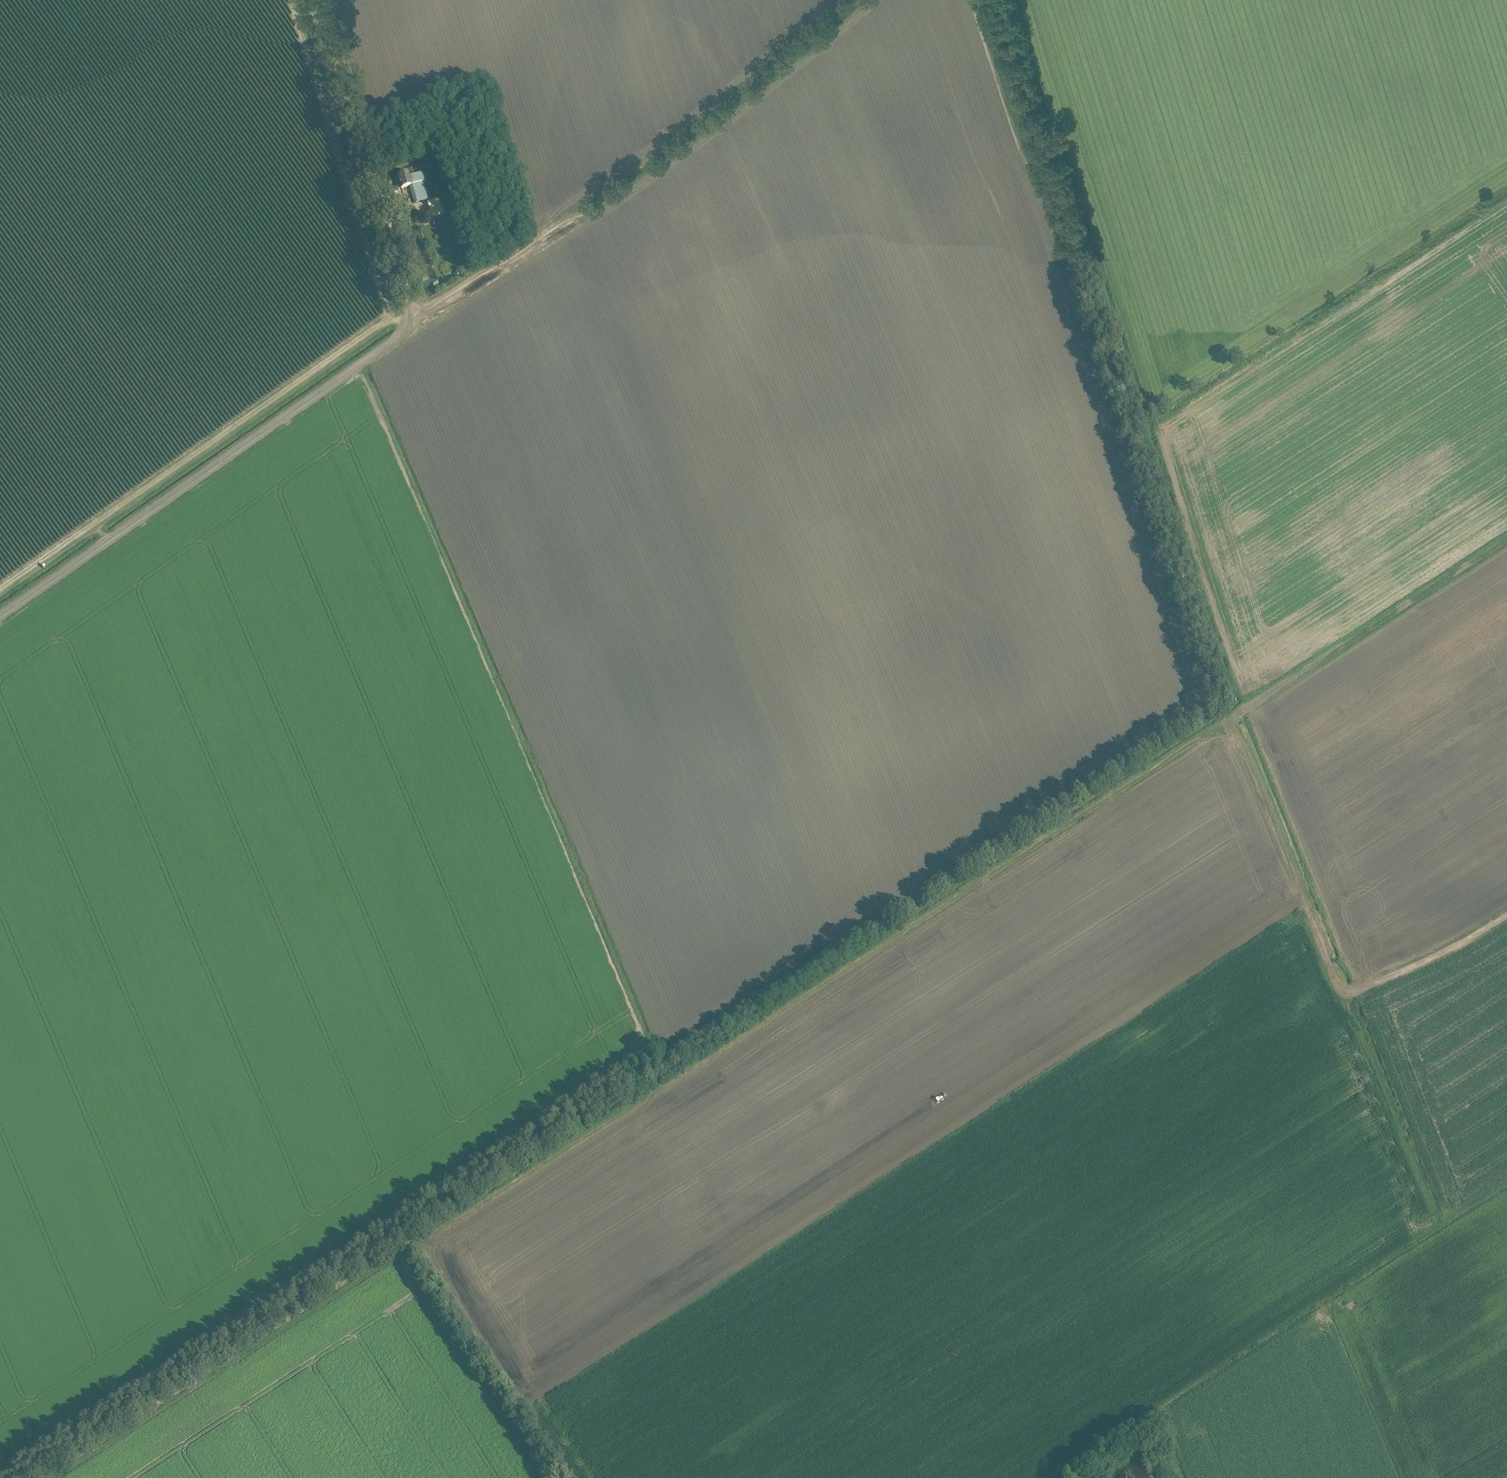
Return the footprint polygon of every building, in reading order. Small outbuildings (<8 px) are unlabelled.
[(408,172),(397,175),(401,188),(409,186),(414,203),(428,199),(423,181),(424,181),(421,173),(409,176),(408,172)] [(438,198),(428,201),(433,218),(444,215),(438,198)]
